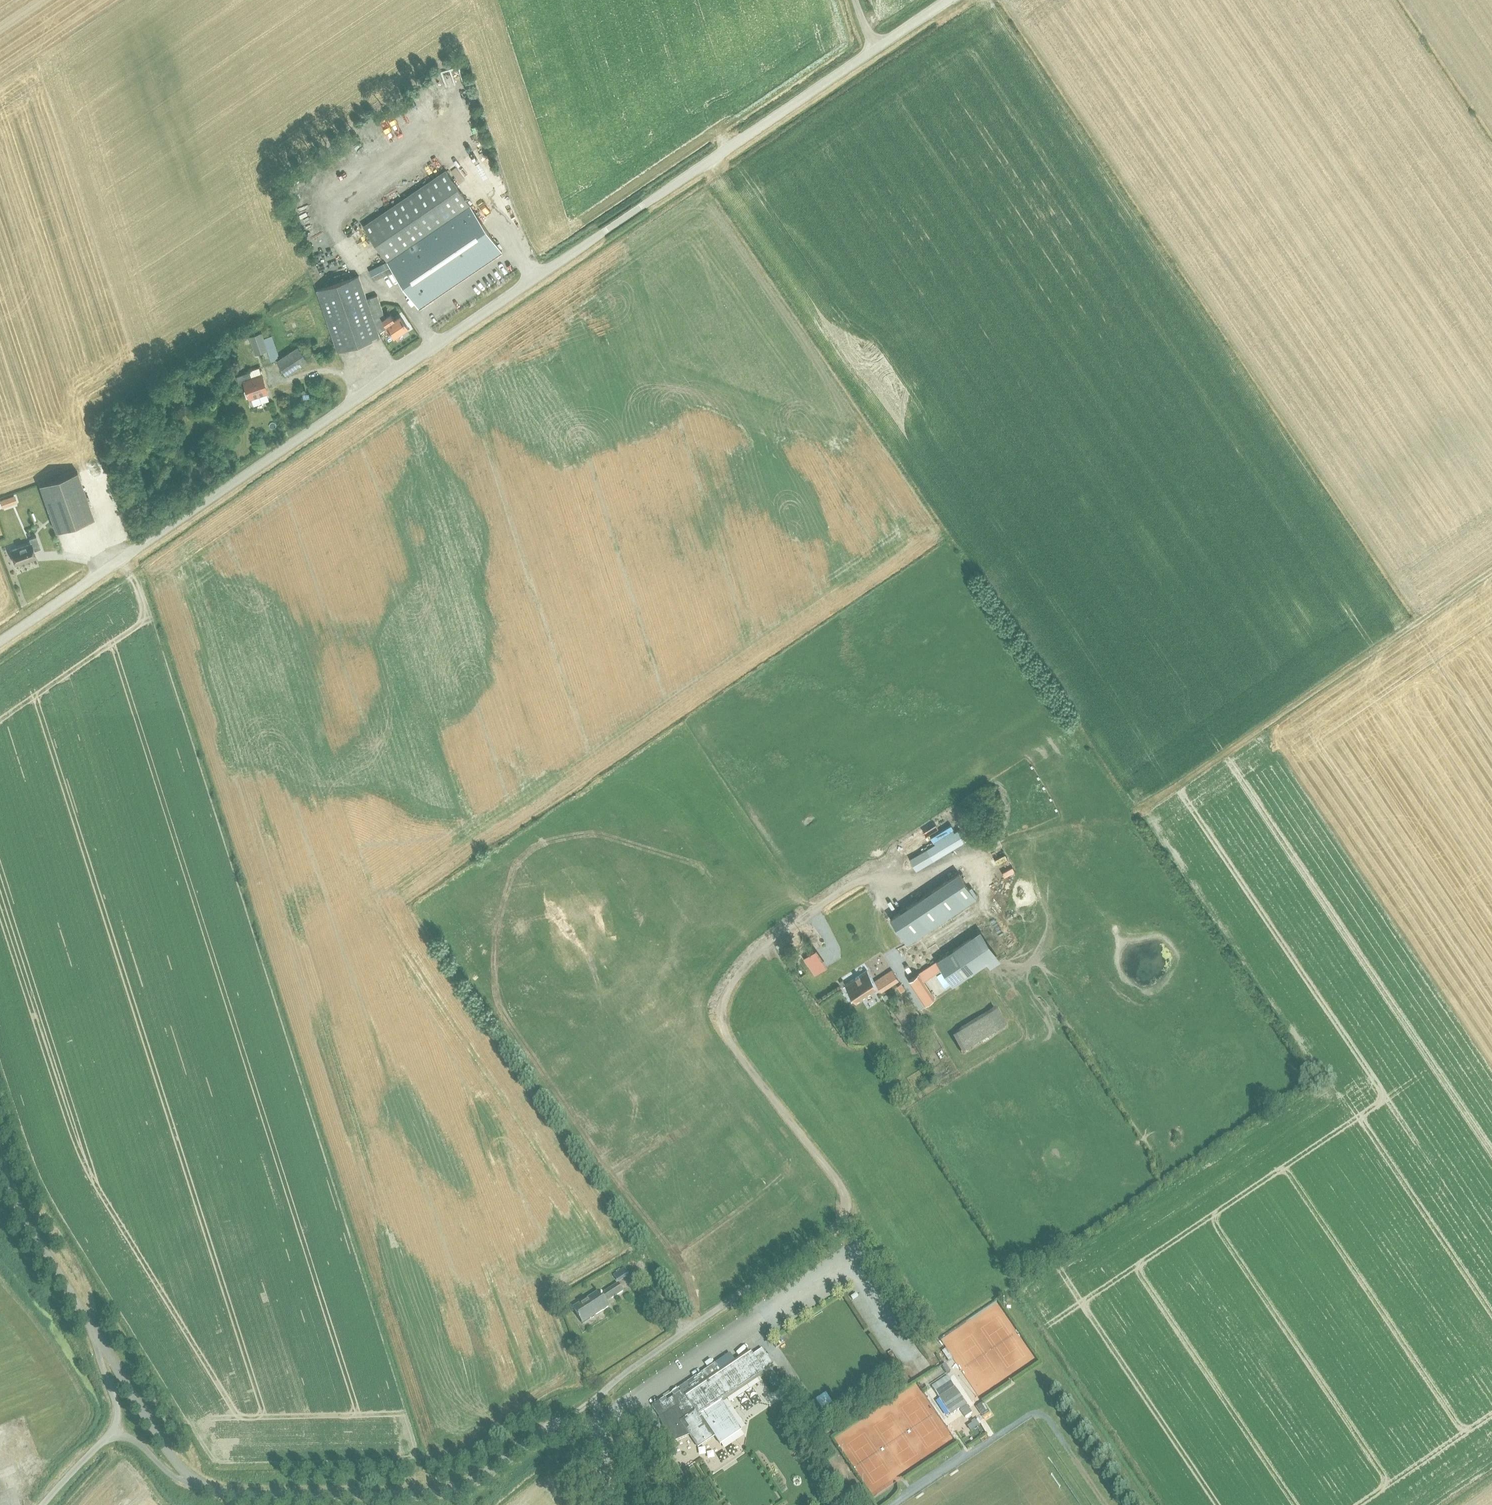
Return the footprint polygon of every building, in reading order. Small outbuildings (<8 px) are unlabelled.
[(375,281),(394,271),(419,308),(502,252),(446,169),(363,226),(388,262),(370,271),(375,281)] [(367,299),(366,297),(359,274),(317,289),(337,350),(380,336),(379,333),(387,328),(393,337),(408,327),(400,316),(395,319),(391,312),(385,317),(377,295),(367,299)] [(263,338),(270,360),(278,358),(270,335),(263,338)] [(286,374),(306,360),(298,347),(277,361),(286,374)] [(267,391),(261,374),(252,377),(250,370),(236,375),(239,382),(244,381),(250,397),(251,396),(253,403),(268,398),(266,391),(267,391)] [(77,471),(39,484),(56,531),(94,518),(77,471)] [(36,536),(29,538),(31,543),(10,550),(15,564),(36,557),(34,550),(41,548),(36,536)] [(908,944),(977,899),(960,873),(891,919),(908,944)] [(969,938),(936,961),(953,986),(986,963),(969,938)] [(934,963),(920,973),(924,980),(939,970),(934,963)] [(868,971),(846,984),(857,1002),(879,987),(881,990),(899,979),(893,971),(875,982),(868,971)] [(935,998),(919,974),(909,980),(925,1004),(935,998)] [(998,1009),(953,1037),(965,1056),(1010,1028),(998,1009)] [(622,1271),(616,1275),(619,1281),(626,1277),(622,1271)] [(605,1302),(623,1291),(618,1284),(601,1295),(599,1292),(574,1309),(583,1324),(608,1307),(605,1302)] [(914,1344),(910,1346),(914,1355),(919,1353),(914,1344)] [(659,1401),(652,1406),(659,1417),(663,1426),(670,1443),(690,1435),(698,1447),(715,1436),(720,1444),(741,1431),(721,1401),(754,1379),(752,1376),(761,1370),(772,1363),(762,1349),(753,1355),(750,1352),(721,1371),(715,1363),(703,1372),(696,1377),(695,1377),(679,1388),(681,1392),(662,1405),(659,1401)] [(947,1349),(943,1352),(949,1361),(952,1358),(947,1349)] [(945,1364),(942,1366),(947,1374),(950,1372),(945,1364)] [(972,1413),(955,1387),(948,1376),(932,1387),(950,1415),(959,1409),(965,1418),(972,1413)] [(815,1399),(823,1409),(833,1401),(826,1391),(815,1399)] [(983,1404),(976,1408),(982,1417),(989,1412),(983,1404)] [(838,1418),(828,1425),(828,1426),(835,1435),(845,1429),(838,1418)] [(978,1420),(968,1427),(971,1431),(981,1425),(978,1420)]
